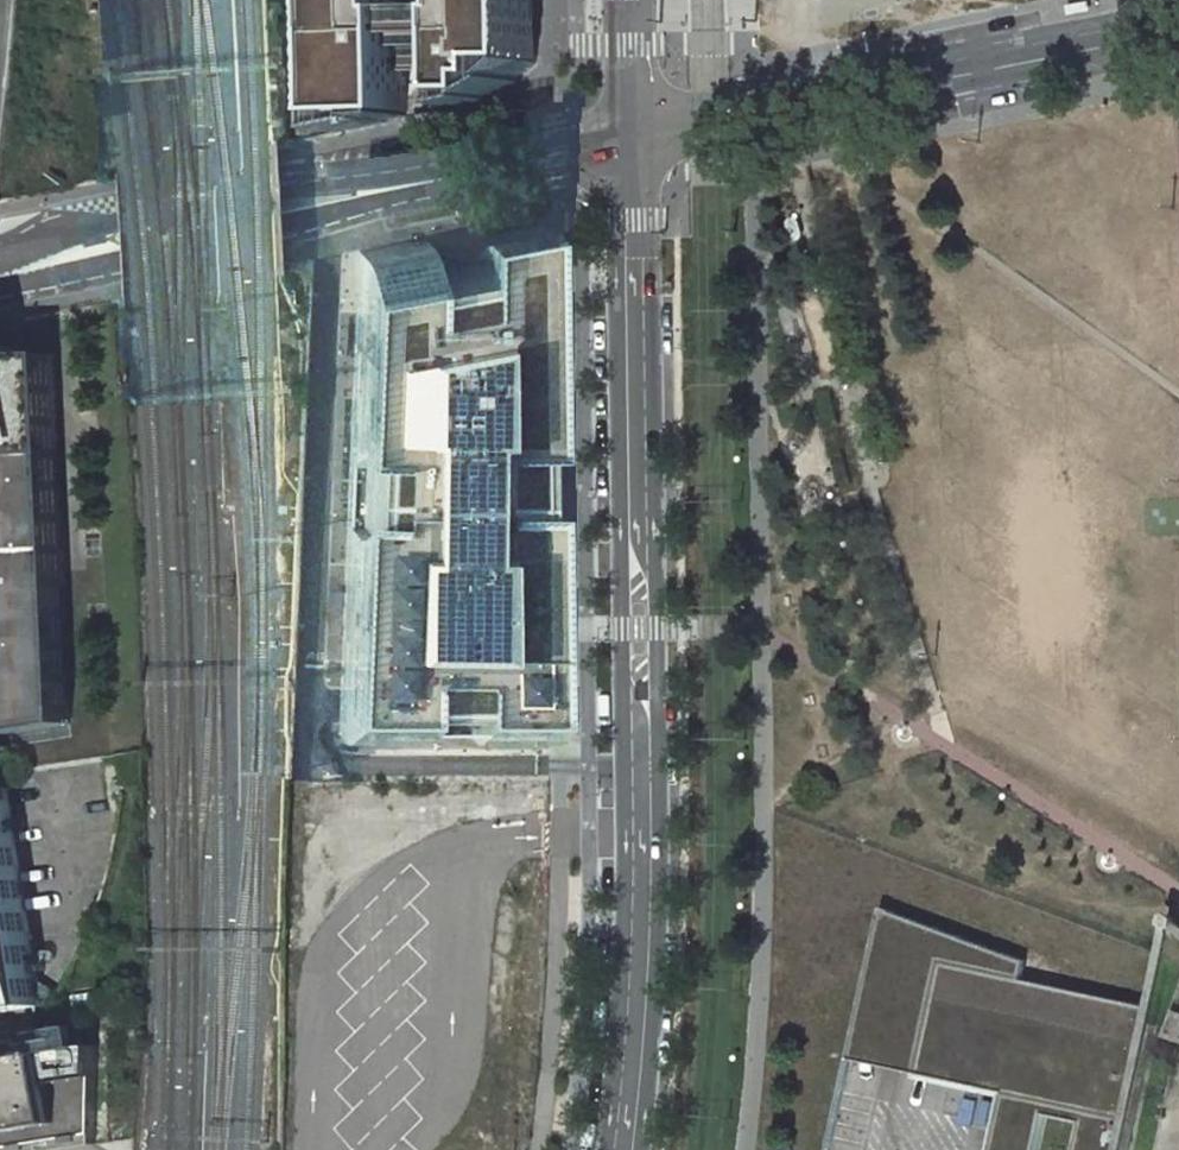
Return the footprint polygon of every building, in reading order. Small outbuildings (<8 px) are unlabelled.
[(340,134),(381,125),(381,122),(410,120),(492,103),(491,100),(537,66),(536,0),(336,0),(340,134)] [(412,241),(391,245),(364,735),(435,735),(436,668),(487,668),(488,736),(548,736),(540,215),(460,231),(463,253),(416,263),(412,241)] [(73,721),(57,354),(27,353),(23,322),(0,327),(0,734),(73,721)] [(115,754),(105,756),(34,767),(40,802),(9,807),(3,772),(0,772),(0,1011),(63,1000),(77,971),(86,948),(91,933),(109,874),(119,828),(123,787),(115,754)] [(1150,1007),(1022,979),(1026,961),(889,910),(880,916),(849,1059),(1003,1093),(991,1149),(1035,1149),(1044,1112),(1083,1120),(1076,1149),(1119,1149),(1150,1007)] [(99,1143),(97,1045),(83,1047),(81,1036),(5,1049),(7,1060),(0,1061),(0,1149),(58,1149),(99,1143)] [(1003,1093),(849,1059),(829,1149),(991,1149),(1003,1093)]
